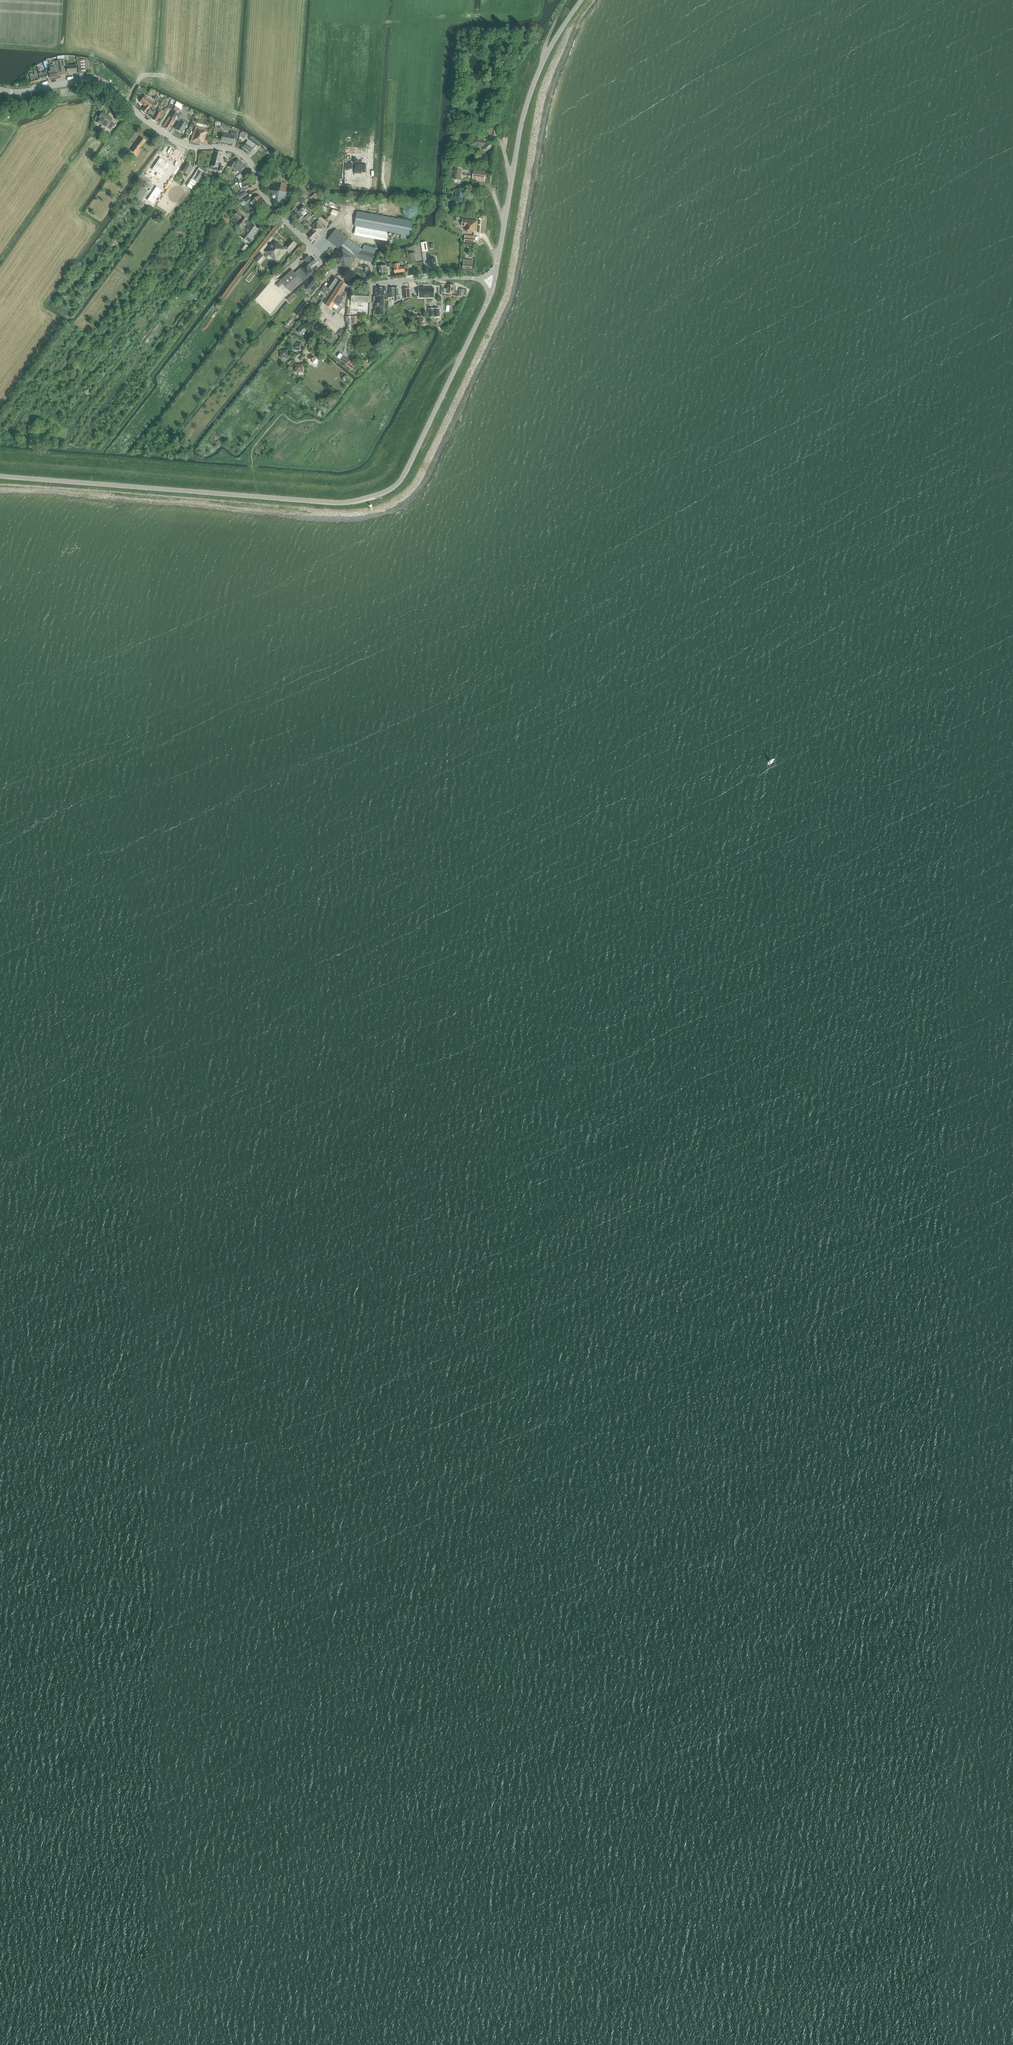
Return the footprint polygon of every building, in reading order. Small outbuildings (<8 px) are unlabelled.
[(51,72),(49,72),(50,78),(57,77),(57,76),(58,76),(65,75),(67,75),(65,60),(56,61),(56,67),(50,68),(51,72)] [(87,60),(77,60),(78,73),(89,72),(87,60)] [(39,65),(35,66),(36,71),(37,74),(37,75),(39,74),(40,80),(48,78),(46,72),(41,73),(39,65)] [(76,73),(76,65),(66,66),(67,73),(76,73)] [(33,73),(29,74),(31,79),(30,79),(31,84),(39,81),(38,78),(37,75),(37,74),(33,75),(33,73)] [(145,106),(142,110),(146,114),(154,103),(145,96),(140,102),(145,106)] [(180,122),(175,129),(182,133),(188,123),(183,120),(185,115),(186,107),(182,105),(182,110),(182,113),(177,120),(180,122)] [(149,110),(146,114),(151,118),(154,114),(156,112),(154,110),(156,108),(153,106),(149,111),(149,110)] [(175,106),(163,126),(169,130),(173,123),(175,119),(177,120),(182,113),(182,110),(175,106)] [(158,108),(152,119),(157,122),(160,116),(162,117),(165,112),(161,110),(161,109),(158,108)] [(95,120),(94,121),(101,125),(107,116),(101,113),(99,117),(96,115),(94,119),(95,120)] [(107,116),(101,125),(107,128),(110,129),(114,123),(111,121),(112,119),(107,116)] [(115,140),(112,144),(118,148),(121,144),(120,144),(121,143),(122,144),(124,142),(123,141),(125,139),(126,140),(127,138),(126,137),(131,131),(126,126),(116,139),(116,140),(115,140)] [(196,127),(190,141),(200,144),(200,142),(204,143),(207,129),(196,127)] [(488,135),(496,136),(497,128),(489,127),(488,135)] [(221,141),(232,143),(233,140),(236,140),(238,134),(230,132),(230,135),(222,134),(221,141)] [(240,139),(245,142),(248,137),(240,133),(238,136),(241,138),(240,139)] [(243,147),(249,152),(255,144),(258,146),(260,143),(250,136),(243,147)] [(131,151),(136,155),(141,149),(140,148),(145,141),(141,138),(131,151)] [(478,148),(480,146),(483,147),(483,151),(493,152),(493,147),(495,148),(495,143),(489,142),(490,140),(484,139),(484,140),(473,138),(472,145),(476,146),(478,148)] [(112,150),(105,159),(110,163),(117,154),(112,150)] [(211,166),(216,167),(215,170),(221,172),(223,165),(218,164),(221,153),(215,152),(211,166)] [(160,157),(152,169),(157,173),(155,175),(161,179),(171,164),(160,157)] [(231,162),(228,166),(232,169),(233,168),(233,167),(237,170),(240,173),(246,166),(238,159),(235,162),(232,160),(231,162)] [(186,164),(181,171),(187,175),(192,168),(186,164)] [(345,175),(331,175),(331,180),(353,179),(353,164),(338,164),(338,168),(345,168),(345,175)] [(186,186),(191,189),(203,171),(198,168),(186,186)] [(456,168),(454,180),(460,180),(461,173),(473,175),(473,179),(477,179),(477,180),(484,182),(486,172),(474,170),(474,169),(462,168),(456,168)] [(241,180),(238,182),(241,188),(242,191),(245,190),(252,187),(250,182),(248,183),(246,180),(242,182),(241,180)] [(281,180),(268,190),(271,195),(275,200),(278,204),(295,192),(291,186),(288,188),(285,183),(284,184),(281,180)] [(304,200),(310,194),(301,183),(294,189),(304,200)] [(156,185),(146,199),(153,204),(162,190),(156,185)] [(245,191),(237,197),(239,201),(248,195),(245,191)] [(239,201),(240,204),(245,201),(245,202),(251,198),(249,195),(248,195),(239,201)] [(260,196),(252,200),(257,209),(265,204),(260,196)] [(418,211),(418,210),(418,208),(418,206),(417,205),(416,204),(415,203),(413,202),(412,202),(410,202),(409,202),(407,202),(406,203),(405,204),(404,205),(403,206),(402,208),(402,210),(402,211),(403,213),(404,214),(405,215),(406,216),(407,217),(409,217),(410,218),(412,217),(413,217),(415,216),(416,215),(417,214),(418,213),(418,211)] [(291,212),(299,220),(303,216),(301,213),(306,208),(302,204),(297,209),(296,207),(291,212)] [(400,238),(407,239),(408,238),(409,238),(410,236),(413,221),(357,211),(354,226),(356,226),(388,232),(401,235),(400,238)] [(238,224),(241,227),(247,219),(244,217),(238,224)] [(476,232),(477,220),(462,219),(462,226),(467,227),(467,232),(476,232)] [(314,230),(308,236),(312,241),(314,239),(316,241),(322,235),(328,229),(319,220),(311,227),(314,230)] [(253,238),(258,230),(251,224),(245,232),(243,230),(241,233),(242,233),(240,236),(249,243),(251,240),(252,241),(254,239),(253,238)] [(336,229),(327,240),(338,249),(330,259),(336,263),(336,265),(340,267),(341,267),(347,271),(357,258),(371,262),(376,249),(364,245),(362,251),(360,250),(361,249),(336,229)] [(268,249),(266,252),(277,262),(288,248),(291,250),(296,244),(291,240),(285,248),(279,243),(278,243),(275,240),(268,249)] [(408,254),(409,264),(416,263),(414,253),(408,254)] [(255,261),(259,264),(265,258),(261,254),(255,261)] [(280,281),(291,293),(314,272),(310,268),(316,262),(313,258),(311,259),(309,256),(304,260),(307,263),(295,273),(292,270),(280,281)] [(428,257),(430,267),(436,266),(435,258),(432,259),(431,256),(428,257)] [(389,258),(385,258),(386,264),(383,265),(383,266),(378,266),(380,276),(386,275),(385,272),(387,272),(386,266),(390,266),(389,258)] [(463,259),(463,269),(473,269),(473,260),(463,259)] [(400,267),(400,263),(393,264),(395,273),(405,272),(404,266),(400,267)] [(312,277),(305,286),(309,289),(307,290),(310,293),(312,290),(313,291),(318,284),(315,282),(316,281),(312,277)] [(320,290),(328,296),(338,281),(333,277),(326,287),(324,285),(320,290)] [(341,282),(326,305),(338,313),(341,308),(339,306),(347,293),(348,286),(341,282)] [(375,311),(374,311),(374,315),(384,315),(384,297),(386,297),(386,288),(382,288),(380,288),(375,288),(375,297),(374,297),(374,304),(375,304),(375,311)] [(388,294),(388,300),(400,300),(400,296),(398,296),(398,288),(389,288),(389,294),(388,294)] [(420,297),(423,297),(434,297),(434,288),(425,288),(421,288),(419,288),(420,297)] [(370,303),(369,302),(370,292),(370,291),(369,292),(366,291),(365,291),(361,291),(357,291),(357,290),(357,291),(352,291),(351,290),(352,291),(351,301),(351,302),(352,302),(356,302),(356,303),(357,303),(357,302),(360,302),(360,303),(361,303),(361,302),(365,302),(365,303),(365,302),(369,302),(370,303)] [(218,312),(222,306),(217,302),(213,309),(218,312)] [(294,313),(298,317),(308,304),(306,302),(300,309),(299,308),(294,313)] [(429,309),(429,317),(439,316),(439,308),(429,309)] [(315,323),(314,326),(316,326),(319,326),(320,329),(322,331),(325,328),(323,326),(324,325),(320,321),(316,322),(316,323),(315,323)] [(303,326),(299,326),(299,330),(299,334),(303,334),(307,330),(303,326)] [(332,332),(328,332),(328,336),(329,336),(329,340),(332,339),(333,340),(336,335),(332,332)] [(320,338),(316,338),(316,342),(320,342),(320,346),(324,342),(320,338)] [(299,343),(295,343),(295,347),(295,351),(300,351),(302,348),(303,347),(299,343)] [(288,350),(280,350),(280,354),(284,358),(288,358),(288,350)] [(337,358),(352,371),(356,367),(340,354),(337,358)] [(312,355),(308,355),(309,359),(313,359),(313,363),(315,364),(318,361),(316,359),(317,359),(312,355)] [(303,364),(295,364),(295,368),(299,372),(303,372),(303,364)]
